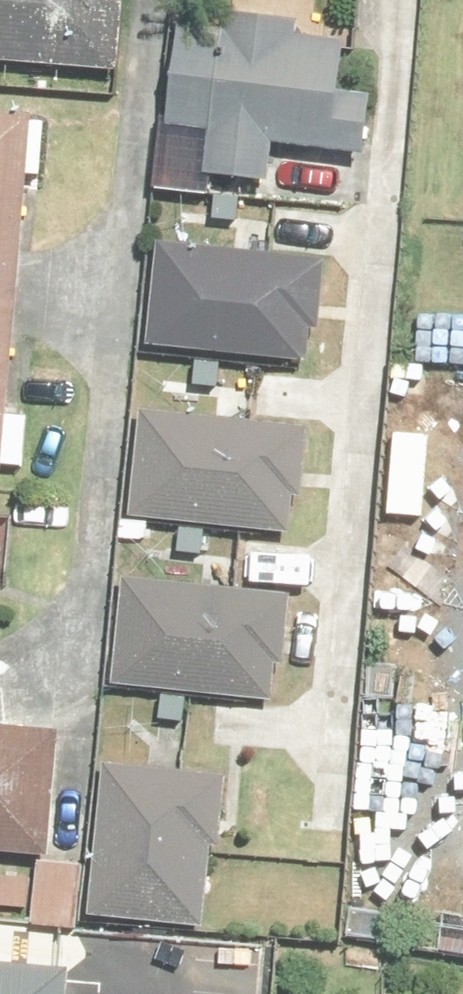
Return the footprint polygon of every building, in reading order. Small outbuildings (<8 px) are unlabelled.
[(113,74),(118,0),(0,0),(0,66),(113,74)] [(226,23),(225,39),(181,34),(171,131),(212,135),(208,179),(273,186),(277,144),(367,153),(378,51),(296,42),(298,31),(226,23)] [(0,113),(0,477),(27,479),(32,420),(10,418),(24,250),(17,250),(29,116),(0,113)] [(236,247),(164,239),(152,352),(315,369),(326,264),(236,255),(236,247)] [(307,433),(145,418),(135,520),(297,535),(307,433)] [(0,515),(0,604),(8,516),(0,515)] [(290,594),(127,581),(119,690),(281,703),(290,594)] [(44,859),(55,737),(0,732),(0,855),(44,859)] [(207,930),(221,779),(106,769),(93,919),(207,930)] [(103,967),(0,959),(0,993),(101,993),(103,967)]
